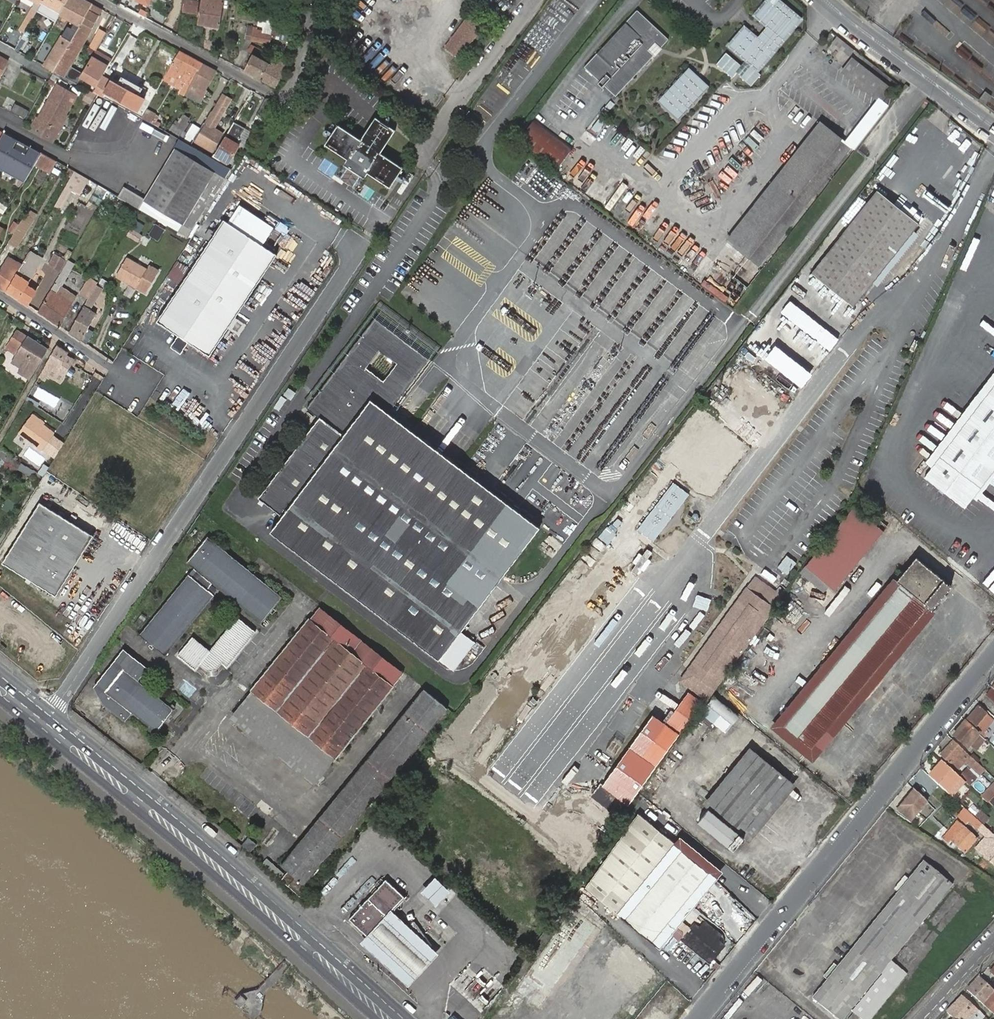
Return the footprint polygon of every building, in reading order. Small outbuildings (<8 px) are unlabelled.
[(35,3),(32,8),(31,7),(18,29),(24,33),(41,2),(42,0),(30,0),(35,3)] [(67,0),(42,0),(41,2),(47,5),(56,10),(60,13),(64,5),(67,0)] [(53,71),(78,30),(81,25),(85,17),(92,3),(86,0),(67,0),(64,5),(60,13),(55,21),(54,24),(51,29),(54,30),(55,28),(57,28),(58,26),(64,15),(76,22),(72,29),(68,26),(45,66),(53,71)] [(186,0),(184,0),(182,11),(197,14),(199,2),(191,1),(186,0)] [(198,24),(219,28),(224,0),(202,0),(198,24)] [(779,0),(769,0),(756,16),(768,27),(758,38),(746,27),(730,46),(759,71),(802,20),(779,0)] [(78,30),(53,71),(64,77),(77,84),(81,77),(74,73),(72,77),(66,74),(102,9),(92,3),(85,17),(81,25),(78,30)] [(617,95),(670,38),(640,10),(639,9),(638,9),(628,21),(586,66),(617,95)] [(482,26),(470,17),(445,50),(458,59),(482,26)] [(291,32),(292,29),(284,25),(281,30),(280,35),(279,37),(279,39),(293,42),(295,34),(291,32)] [(245,39),(250,40),(269,44),(272,31),(253,27),(248,26),(245,39)] [(106,33),(100,29),(89,47),(96,50),(106,33)] [(856,51),(838,37),(834,42),(852,56),(856,51)] [(248,52),(253,55),(253,54),(266,61),(268,55),(267,54),(251,45),(248,52)] [(81,77),(77,84),(81,86),(85,78),(97,84),(103,75),(108,66),(111,60),(96,50),(92,57),(86,68),(82,75),(81,77)] [(187,91),(187,90),(193,80),(202,63),(179,51),(170,67),(166,74),(183,85),(180,91),(179,92),(184,95),(187,91)] [(245,71),(261,79),(270,63),(266,61),(253,54),(253,55),(245,71)] [(268,83),(275,87),(278,81),(275,79),(283,63),(268,55),(266,61),(270,63),(261,79),(268,83)] [(851,146),(855,149),(889,106),(881,100),(890,89),(851,58),(841,71),(878,99),(845,141),(851,146)] [(187,90),(187,91),(202,99),(207,90),(206,90),(217,71),(202,63),(193,80),(187,90)] [(275,79),(278,81),(283,71),(286,65),(283,63),(275,79)] [(689,67),(659,102),(680,121),(710,86),(689,67)] [(582,68),(577,73),(587,83),(592,78),(582,68)] [(166,74),(163,80),(180,91),(183,85),(166,74)] [(103,97),(105,92),(138,110),(144,99),(142,97),(149,85),(145,83),(142,89),(121,78),(118,84),(112,81),(103,75),(97,84),(93,92),(97,95),(103,97)] [(988,86),(982,81),(976,88),(982,93),(988,86)] [(76,95),(57,85),(38,119),(57,129),(65,115),(76,95)] [(91,104),(94,94),(85,91),(82,102),(91,104)] [(200,103),(202,99),(187,91),(184,95),(200,103)] [(889,106),(897,96),(892,92),(884,102),(889,106)] [(362,106),(373,113),(382,100),(371,93),(362,106)] [(212,112),(211,111),(204,123),(206,124),(196,141),(212,151),(222,134),(214,129),(220,117),(231,99),(223,94),(212,112)] [(262,119),(272,101),(266,98),(256,116),(257,116),(260,119),(262,119)] [(15,103),(11,110),(25,118),(29,111),(15,103)] [(156,114),(147,108),(142,118),(151,123),(156,114)] [(67,116),(65,115),(57,129),(38,119),(37,118),(33,123),(56,136),(67,116)] [(221,129),(228,133),(235,121),(228,117),(221,129)] [(349,166),(367,177),(368,178),(372,173),(394,187),(407,167),(384,152),(398,129),(378,117),(364,140),(341,125),(328,146),(351,160),(348,165),(349,166)] [(570,147),(533,120),(517,142),(555,169),(570,147)] [(225,137),(215,154),(229,162),(239,145),(237,143),(245,128),(234,123),(225,137)] [(821,123),(728,242),(758,265),(851,146),(845,141),(821,123)] [(193,137),(195,138),(200,129),(193,124),(188,133),(173,124),(170,129),(190,142),(193,137)] [(4,132),(0,139),(0,169),(25,182),(42,153),(4,132)] [(577,146),(574,157),(583,159),(586,149),(577,146)] [(225,178),(176,148),(144,201),(192,230),(225,178)] [(35,165),(50,173),(56,162),(42,154),(35,165)] [(207,159),(204,164),(223,174),(226,169),(207,159)] [(563,162),(554,174),(576,189),(584,176),(563,162)] [(360,189),(367,177),(349,166),(342,177),(360,189)] [(71,176),(54,206),(60,210),(71,191),(79,196),(89,180),(74,171),(71,176)] [(139,208),(144,200),(124,188),(119,196),(125,200),(137,206),(139,208)] [(917,222),(876,189),(810,272),(852,305),(917,222)] [(112,192),(108,200),(122,206),(125,200),(119,196),(112,192)] [(4,214),(8,207),(0,203),(0,211),(4,214)] [(26,214),(8,242),(16,247),(34,219),(26,214)] [(71,214),(59,244),(75,250),(87,220),(71,214)] [(224,218),(157,320),(210,354),(276,253),(224,218)] [(147,236),(158,241),(164,230),(154,224),(147,236)] [(142,235),(131,229),(127,235),(138,241),(142,235)] [(18,271),(6,291),(27,304),(35,291),(26,285),(41,259),(29,252),(21,265),(20,268),(18,271)] [(49,265),(60,271),(66,261),(55,255),(49,265)] [(0,269),(0,287),(6,291),(18,271),(9,266),(12,262),(6,258),(0,269)] [(147,270),(127,258),(116,275),(136,288),(147,270)] [(177,258),(165,276),(180,285),(191,267),(177,258)] [(68,260),(38,312),(59,326),(63,319),(72,304),(57,294),(61,287),(75,263),(68,259),(68,260)] [(81,293),(88,297),(96,284),(97,282),(90,278),(81,293)] [(69,332),(86,344),(93,332),(88,328),(96,314),(91,310),(102,288),(96,284),(88,297),(69,332)] [(61,287),(57,294),(72,304),(76,297),(61,287)] [(786,301),(778,314),(831,348),(839,335),(786,301)] [(440,659),(540,528),(389,412),(429,359),(375,318),(307,409),(319,418),(258,498),(282,517),(271,532),(440,659)] [(30,379),(48,349),(18,330),(9,344),(19,350),(16,354),(11,362),(20,367),(18,372),(30,379)] [(19,350),(9,344),(6,348),(16,354),(19,350)] [(69,357),(71,354),(57,345),(44,367),(44,369),(39,376),(45,380),(48,375),(61,382),(74,360),(69,357)] [(921,474),(925,477),(993,384),(993,376),(921,474)] [(953,498),(965,507),(993,468),(993,384),(925,477),(953,498)] [(288,387),(283,395),(291,400),(296,392),(288,387)] [(33,413),(31,415),(43,424),(45,421),(33,413)] [(31,415),(18,433),(42,450),(42,449),(54,458),(64,442),(53,434),(54,433),(43,424),(31,415)] [(0,448),(0,459),(17,469),(21,463),(0,448)] [(12,477),(17,469),(0,459),(0,471),(12,477)] [(35,471),(21,463),(17,469),(27,475),(31,478),(35,471)] [(27,475),(17,469),(12,477),(22,483),(27,475)] [(688,494),(673,482),(636,529),(652,541),(688,494)] [(867,495),(856,486),(850,499),(849,502),(854,507),(806,565),(829,585),(835,590),(887,526),(876,517),(872,522),(857,508),(864,499),(867,495)] [(39,500),(1,561),(55,595),(93,534),(39,500)] [(597,537),(607,544),(616,533),(606,525),(597,537)] [(213,582),(262,623),(271,612),(273,608),(282,598),(207,537),(187,562),(194,567),(189,574),(189,575),(140,635),(149,643),(165,656),(214,595),(207,589),(211,585),(213,582)] [(776,568),(788,574),(795,560),(783,554),(776,568)] [(887,601),(784,726),(811,748),(928,606),(932,609),(951,586),(944,580),(916,557),(897,581),(883,598),(887,601)] [(829,585),(806,565),(800,573),(824,592),(829,585)] [(773,607),(784,592),(779,588),(776,593),(755,578),(747,589),(689,670),(681,680),(691,688),(700,693),(706,699),(712,692),(715,688),(773,607)] [(309,619),(392,686),(404,672),(320,605),(309,619)] [(255,631),(237,617),(210,651),(193,637),(178,656),(196,670),(200,664),(208,671),(217,670),(222,662),(227,667),(255,631)] [(157,732),(174,710),(137,681),(147,668),(124,650),(96,687),(103,703),(106,705),(126,720),(129,715),(132,712),(157,732)] [(308,887),(443,703),(417,684),(281,868),(308,887)] [(631,802),(706,699),(691,688),(669,719),(656,709),(603,782),(631,802)] [(702,710),(715,721),(727,730),(733,722),(739,714),(715,694),(702,710)] [(968,720),(966,722),(979,733),(982,737),(983,736),(984,738),(986,735),(985,734),(987,732),(985,730),(993,720),(986,714),(978,707),(968,720)] [(979,733),(966,722),(954,736),(967,748),(969,746),(978,734),(979,733)] [(978,734),(969,746),(976,752),(986,740),(978,734)] [(982,767),(953,741),(940,755),(957,771),(964,764),(962,761),(965,758),(968,761),(969,763),(977,771),(982,767)] [(709,809),(698,821),(734,850),(744,838),(740,835),(787,778),(758,755),(712,811),(709,809)] [(947,793),(961,778),(942,762),(929,776),(934,780),(947,793)] [(951,796),(965,782),(961,778),(947,793),(951,796)] [(622,801),(601,785),(592,796),(613,812),(622,801)] [(988,803),(989,802),(993,796),(993,789),(993,788),(992,786),(981,797),(987,802),(988,803)] [(914,789),(896,811),(911,821),(927,802),(923,798),(914,789)] [(956,817),(964,823),(969,817),(971,815),(964,808),(956,817)] [(677,839),(640,810),(587,884),(619,910),(677,839)] [(979,811),(974,817),(983,825),(988,819),(979,811)] [(983,825),(974,817),(971,815),(969,817),(971,819),(969,822),(992,842),(989,845),(985,841),(978,848),(983,853),(982,853),(993,865),(993,835),(983,825)] [(956,845),(965,853),(977,839),(957,821),(953,826),(959,832),(955,836),(949,831),(943,838),(948,844),(951,841),(956,845)] [(953,826),(949,831),(955,836),(959,832),(953,826)] [(270,856),(278,863),(297,840),(289,833),(270,856)] [(616,914),(620,917),(634,901),(678,847),(713,876),(668,930),(655,946),(659,949),(723,871),(680,836),(677,839),(619,910),(616,914)] [(242,845),(250,852),(257,845),(248,838),(242,845)] [(952,849),(956,845),(951,841),(948,844),(947,846),(952,849)] [(634,901),(620,917),(655,946),(668,930),(664,927),(708,873),(681,851),(637,904),(634,901)] [(812,998),(839,1018),(844,1018),(953,884),(924,861),(838,967),(827,980),(812,998)] [(436,876),(422,891),(437,906),(451,891),(436,876)] [(387,879),(350,919),(368,936),(393,910),(405,896),(387,879)] [(584,886),(578,881),(571,891),(577,895),(584,886)] [(368,936),(362,943),(409,986),(440,953),(393,910),(368,936)] [(823,977),(827,980),(838,967),(834,963),(823,977)] [(864,1018),(869,1018),(906,973),(893,963),(854,1011),(855,1011),(861,1016),(864,1018)] [(466,969),(455,981),(475,1000),(486,988),(466,969)] [(967,990),(989,1010),(993,1013),(993,990),(979,976),(967,990)] [(947,1011),(955,1018),(968,1018),(977,1010),(962,995),(947,1011)] [(980,1012),(977,1010),(968,1018),(977,1018),(980,1012)]
